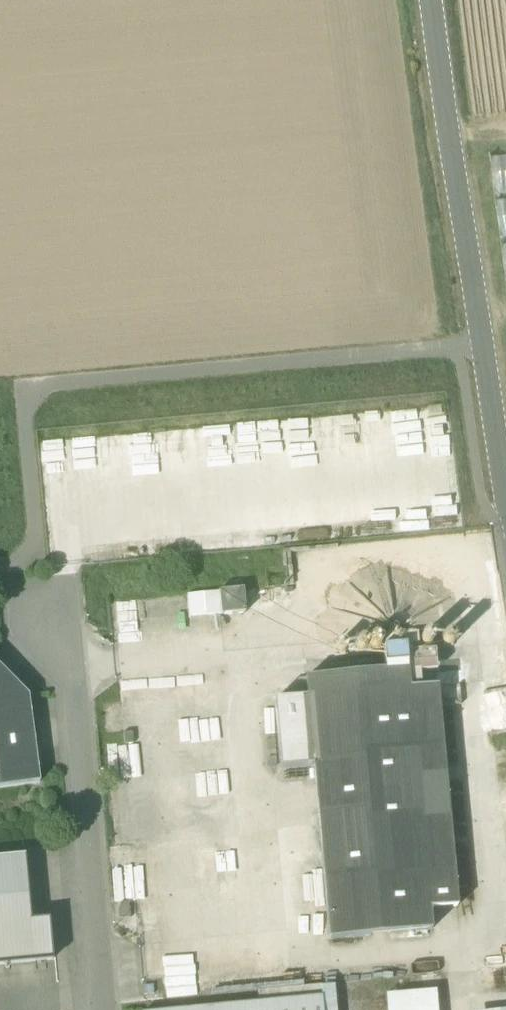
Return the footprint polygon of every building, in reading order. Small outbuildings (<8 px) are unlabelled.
[(218,592),(218,593),(220,616),(244,614),(242,590),(218,592)] [(189,619),(220,616),(218,593),(187,596),(189,619)] [(0,667),(0,701),(29,697),(0,667)] [(305,679),(305,680),(306,698),(313,767),(329,940),(431,931),(429,910),(457,907),(437,687),(409,689),(407,669),(305,679)] [(295,685),(296,699),(306,698),(305,680),(299,680),(295,685)] [(40,782),(29,697),(0,701),(0,788),(40,782)] [(313,767),(306,698),(296,699),(273,701),(279,770),(313,767)] [(53,960),(49,919),(31,921),(25,856),(0,859),(0,965),(53,960)] [(259,1003),(321,998),(322,1009),(337,1009),(335,984),(258,991),(259,1003)] [(387,1009),(436,1009),(435,991),(386,995),(387,1009)] [(321,998),(259,1003),(185,1009),(322,1009),(321,998)]
